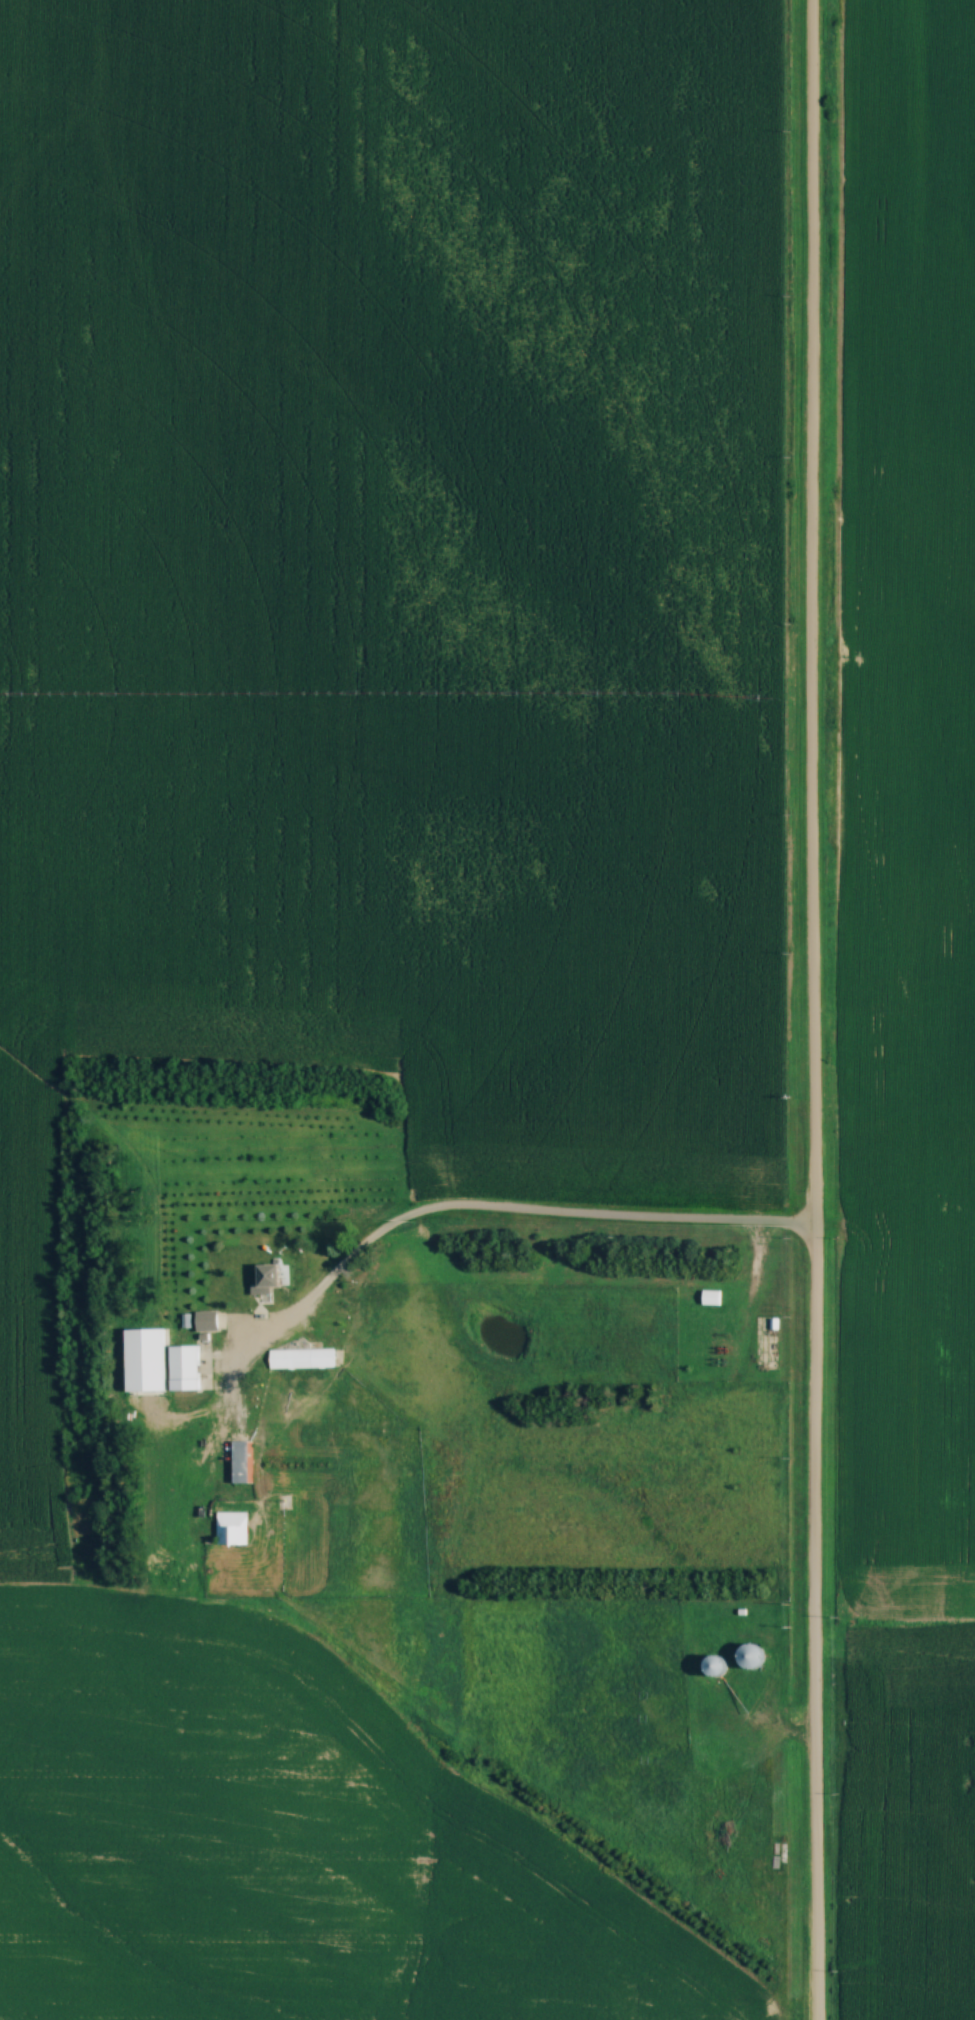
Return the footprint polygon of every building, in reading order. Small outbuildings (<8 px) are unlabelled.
[(272,1289),(281,1289),(281,1266),(260,1266),(260,1286),(252,1286),(252,1297),(261,1297),(261,1304),(272,1304),(272,1289)] [(219,1313),(197,1313),(197,1333),(219,1333),(219,1313)] [(760,1370),(779,1370),(779,1319),(760,1319),(760,1370)] [(174,1395),(173,1351),(200,1351),(201,1395),(174,1395)] [(270,1351),(338,1351),(338,1372),(270,1372),(270,1351)] [(251,1485),(250,1443),(233,1443),(234,1485),(251,1485)] [(219,1546),(249,1546),(249,1514),(219,1514),(219,1546)] [(738,1661),(755,1673),(767,1657),(751,1645),(738,1661)]
